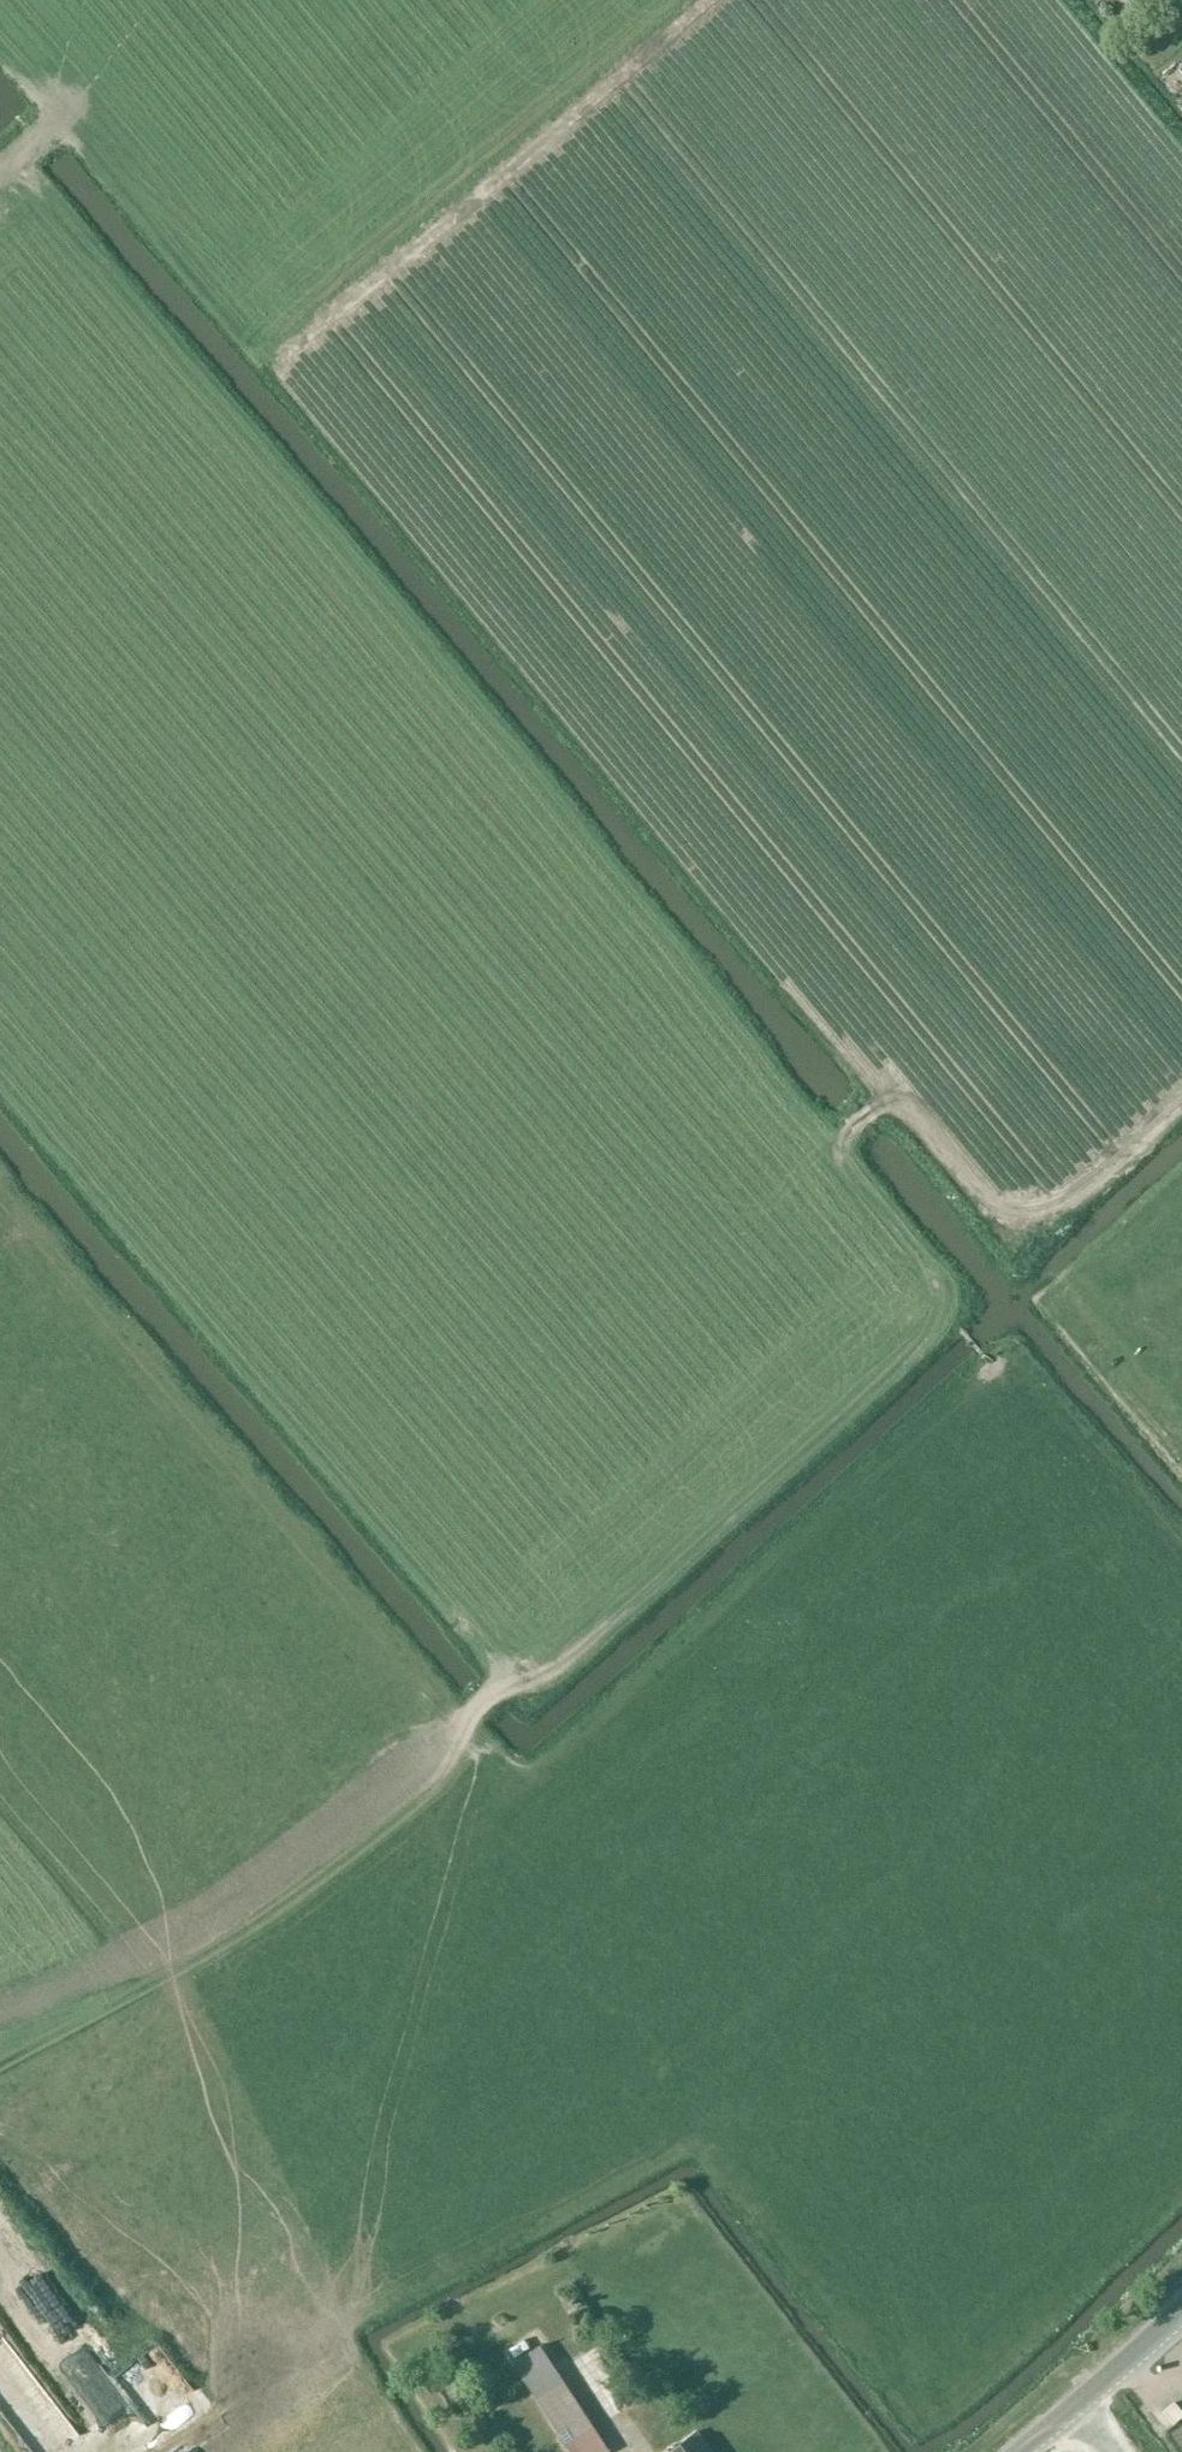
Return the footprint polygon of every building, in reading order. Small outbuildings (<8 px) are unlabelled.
[(1129,5),(1116,10),(1121,25),(1135,21),(1129,5)] [(608,2451),(540,2347),(512,2365),(570,2451),(608,2451)] [(1173,2422),(1181,2414),(1181,2412),(1173,2401),(1163,2410),(1173,2422)] [(699,2435),(698,2434),(672,2451),(711,2451),(699,2435)]
